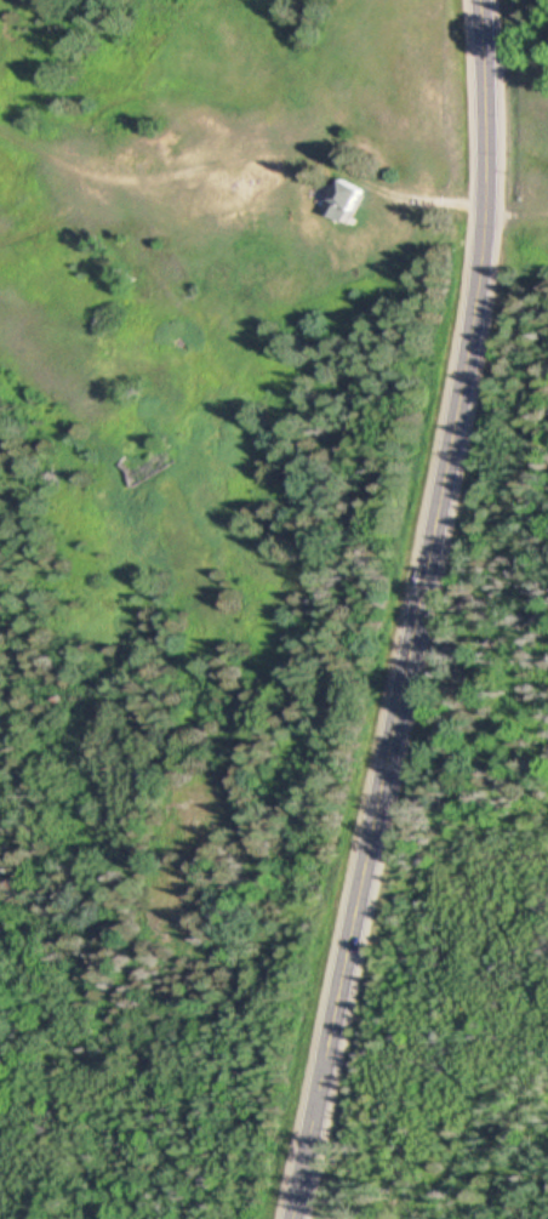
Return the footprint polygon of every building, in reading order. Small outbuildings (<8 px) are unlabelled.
[(350,225),(367,194),(346,183),(329,213),(350,225)]
